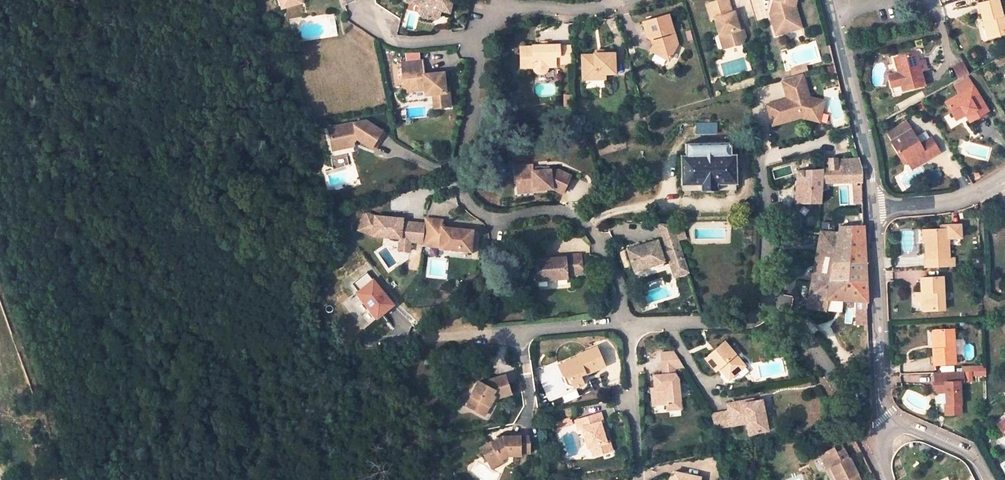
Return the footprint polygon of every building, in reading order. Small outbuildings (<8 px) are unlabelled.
[(404,0),(420,4),(418,11),(422,19),(430,21),(436,17),(437,11),(439,2),(449,4),(450,0),(404,0)] [(732,47),(745,43),(748,38),(745,28),(741,29),(739,22),(736,13),(734,14),(729,0),(724,0),(710,4),(714,19),(717,18),(722,35),(727,34),(732,47)] [(767,12),(771,11),(769,20),(774,33),(784,31),(783,25),(796,21),(792,8),(794,0),(769,0),(767,12)] [(992,38),(1004,35),(1004,16),(1003,16),(999,0),(980,4),(984,22),(988,21),(992,38)] [(439,2),(437,11),(447,14),(449,4),(439,2)] [(668,16),(643,22),(648,37),(651,39),(656,38),(657,41),(652,51),(670,60),(679,43),(675,31),(673,32),(668,16)] [(722,35),(726,48),(732,47),(727,34),(722,35)] [(554,68),(553,66),(570,66),(569,47),(557,47),(557,45),(546,45),(539,45),(530,45),(530,47),(519,47),(520,68),(533,68),(533,71),(535,73),(537,74),(539,75),(541,75),(543,74),(545,72),(546,70),(547,68),(554,68)] [(593,77),(593,72),(603,72),(613,72),(613,53),(603,53),(595,53),(593,53),(593,55),(580,55),(580,77),(593,77)] [(889,77),(892,94),(924,86),(921,72),(919,63),(916,53),(895,58),(899,75),(889,77)] [(1003,54),(1000,56),(993,60),(997,66),(1004,61),(1004,57),(1003,54)] [(428,89),(435,88),(435,93),(437,107),(453,106),(451,89),(447,89),(446,72),(436,72),(436,76),(432,76),(432,73),(425,73),(424,61),(402,62),(405,90),(428,89)] [(925,61),(919,63),(921,72),(927,70),(925,61)] [(954,68),(959,79),(965,75),(969,73),(964,63),(954,68)] [(789,69),(790,75),(801,72),(805,70),(804,65),(789,69)] [(809,98),(801,72),(790,75),(781,77),(786,95),(790,94),(791,98),(766,105),(772,125),(800,117),(802,112),(812,117),(814,112),(821,115),(826,104),(809,98)] [(957,96),(971,87),(965,75),(959,79),(950,84),(957,96)] [(962,110),(964,114),(969,121),(987,111),(971,87),(957,96),(945,103),(953,116),(962,110)] [(962,110),(953,116),(955,120),(964,114),(962,110)] [(342,137),(343,143),(354,141),(354,135),(357,134),(374,146),(386,130),(368,115),(330,122),(333,138),(334,138),(342,137)] [(924,154),(927,160),(939,153),(931,139),(920,145),(907,122),(887,134),(891,142),(890,142),(898,155),(902,153),(907,163),(924,154)] [(700,185),(700,190),(718,190),(718,185),(735,184),(737,184),(736,153),(732,153),(731,142),(685,143),(684,154),(680,154),(680,185),(682,185),(700,185)] [(898,155),(904,165),(907,163),(902,153),(898,155)] [(907,163),(911,169),(927,160),(924,154),(907,163)] [(822,169),(821,182),(861,182),(860,166),(858,158),(838,160),(837,159),(828,159),(828,168),(822,169)] [(530,184),(530,189),(540,188),(540,184),(549,183),(549,187),(560,193),(568,176),(556,170),(547,170),(547,169),(538,170),(529,170),(529,165),(529,164),(518,165),(518,172),(513,173),(514,185),(530,184)] [(822,169),(797,171),(797,176),(802,176),(800,202),(820,201),(821,182),(822,169)] [(412,238),(414,222),(413,222),(402,221),(402,218),(375,215),(365,212),(359,230),(375,235),(402,237),(401,240),(412,241),(412,238)] [(444,219),(427,217),(426,223),(425,235),(442,236),(441,247),(472,250),(474,229),(443,226),(444,219)] [(413,222),(414,222),(412,238),(424,239),(425,235),(426,223),(413,221),(413,222)] [(641,245),(628,249),(635,270),(664,260),(664,258),(669,257),(671,260),(683,256),(678,241),(675,231),(673,225),(658,224),(664,244),(659,245),(657,239),(645,243),(646,245),(641,247),(641,245)] [(867,302),(864,225),(839,226),(828,293),(811,292),(809,308),(824,311),(826,299),(828,299),(854,301),(867,302)] [(925,268),(931,268),(949,267),(949,258),(948,239),(961,238),(961,225),(941,225),(942,230),(925,230),(926,258),(925,258),(925,268)] [(683,229),(675,231),(678,241),(686,239),(683,229)] [(828,293),(838,232),(821,231),(811,292),(828,293)] [(442,236),(425,235),(424,239),(424,246),(441,247),(442,236)] [(411,251),(412,241),(401,240),(401,250),(411,251)] [(564,258),(535,260),(537,280),(566,279),(566,275),(582,274),(581,255),(564,256),(564,258)] [(675,275),(688,271),(683,256),(671,260),(675,275)] [(931,278),(931,268),(925,268),(920,268),(920,278),(931,278)] [(368,274),(347,288),(370,320),(391,306),(368,274)] [(390,277),(386,280),(391,286),(395,283),(390,277)] [(921,293),(922,301),(922,311),(944,310),(942,278),(931,278),(920,278),(921,293)] [(867,302),(854,301),(855,324),(868,324),(867,302)] [(935,350),(933,350),(933,365),(937,366),(948,365),(955,365),(953,329),(934,331),(935,350)] [(712,353),(706,359),(717,372),(721,368),(731,379),(747,365),(724,342),(717,348),(717,353),(714,355),(712,353)] [(563,376),(569,378),(573,387),(583,383),(579,374),(578,372),(583,371),(585,372),(587,373),(605,366),(597,347),(577,355),(578,357),(558,365),(563,376)] [(675,369),(684,369),(675,353),(661,354),(662,376),(662,381),(654,381),(654,389),(651,389),(652,406),(666,406),(666,411),(681,410),(679,379),(677,375),(675,375),(675,369)] [(854,362),(842,368),(847,379),(856,375),(854,362)] [(937,366),(937,373),(949,373),(948,365),(937,366)] [(949,373),(937,373),(933,374),(935,392),(946,392),(947,404),(949,405),(949,415),(961,415),(959,383),(964,383),(963,372),(949,373)] [(504,373),(484,377),(483,380),(476,377),(468,391),(469,392),(463,401),(480,412),(492,394),(494,395),(508,392),(504,373)] [(563,376),(566,385),(573,387),(569,378),(563,376)] [(730,411),(732,424),(747,421),(749,433),(769,430),(763,399),(744,402),(744,399),(729,402),(730,411)] [(730,411),(711,414),(715,426),(732,424),(730,411)] [(588,449),(591,448),(594,456),(611,451),(609,442),(606,442),(600,424),(603,423),(600,414),(576,422),(579,431),(582,430),(588,449)] [(572,417),(556,421),(558,429),(574,425),(572,417)] [(494,444),(492,442),(482,449),(492,464),(502,458),(503,459),(511,454),(524,453),(524,450),(533,450),(533,440),(531,441),(531,435),(505,436),(499,440),(500,441),(494,444)] [(820,454),(833,479),(861,479),(848,454),(839,459),(835,451),(833,447),(820,454)] [(844,447),(835,451),(839,459),(848,454),(844,447)] [(502,458),(492,464),(495,470),(505,463),(503,459),(502,458)]
